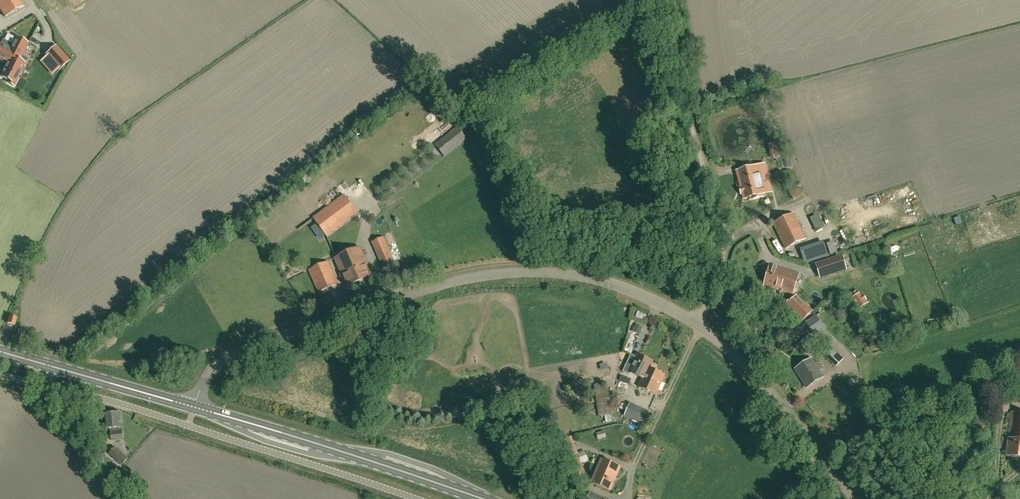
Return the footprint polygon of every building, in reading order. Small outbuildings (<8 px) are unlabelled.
[(5,17),(24,7),(20,0),(0,0),(0,9),(5,17)] [(38,7),(34,11),(41,20),(45,16),(38,7)] [(5,66),(0,76),(8,81),(7,82),(14,86),(19,75),(27,59),(22,56),(28,43),(16,37),(12,44),(3,40),(1,44),(0,44),(0,60),(5,62),(3,65),(5,66)] [(46,56),(40,61),(52,75),(58,69),(58,70),(69,61),(56,46),(45,55),(46,56)] [(445,157),(466,139),(457,128),(436,145),(445,157)] [(762,195),(755,166),(737,171),(744,199),(762,195)] [(344,195),(314,218),(327,236),(358,213),(344,195)] [(805,240),(793,215),(773,224),(785,250),(805,240)] [(959,216),(954,219),(956,225),(962,223),(959,216)] [(389,246),(384,235),(372,241),(376,251),(384,270),(396,265),(388,247),(389,246)] [(809,262),(842,252),(839,240),(830,243),(830,240),(804,247),(809,262)] [(372,276),(359,248),(335,258),(348,286),(372,276)] [(819,278),(847,269),(841,254),(814,263),(819,278)] [(337,284),(328,262),(309,270),(319,292),(337,284)] [(799,273),(769,264),(763,286),(773,289),(774,288),(782,290),(782,291),(793,295),(799,273)] [(867,303),(861,295),(860,293),(859,294),(852,298),(851,299),(859,309),(867,303)] [(812,311),(797,295),(786,306),(802,322),(812,311)] [(14,325),(16,318),(10,316),(7,323),(14,325)] [(824,329),(815,316),(806,323),(815,336),(824,329)] [(635,324),(633,330),(640,333),(643,327),(635,324)] [(802,341),(811,351),(817,345),(808,335),(802,341)] [(823,355),(836,367),(843,359),(831,347),(823,355)] [(632,367),(626,364),(623,372),(629,375),(630,373),(642,379),(647,367),(649,368),(652,362),(638,355),(632,367)] [(811,359),(794,369),(806,388),(822,378),(818,371),(822,368),(818,362),(814,365),(811,359)] [(665,375),(649,368),(647,367),(642,379),(638,387),(656,395),(665,375)] [(627,390),(631,379),(621,376),(618,387),(627,390)] [(607,388),(595,389),(599,417),(612,415),(611,406),(615,406),(614,397),(609,398),(607,388)] [(648,412),(630,404),(625,416),(642,424),(648,412)] [(1006,455),(1019,457),(1019,414),(1011,412),(1006,455)] [(104,414),(105,429),(111,429),(112,441),(122,440),(120,413),(104,414)] [(606,437),(604,431),(596,433),(598,440),(606,437)] [(109,454),(122,466),(129,458),(117,446),(109,454)] [(580,453),(582,458),(589,455),(587,450),(580,453)] [(610,490),(620,467),(602,459),(592,483),(610,490)]
